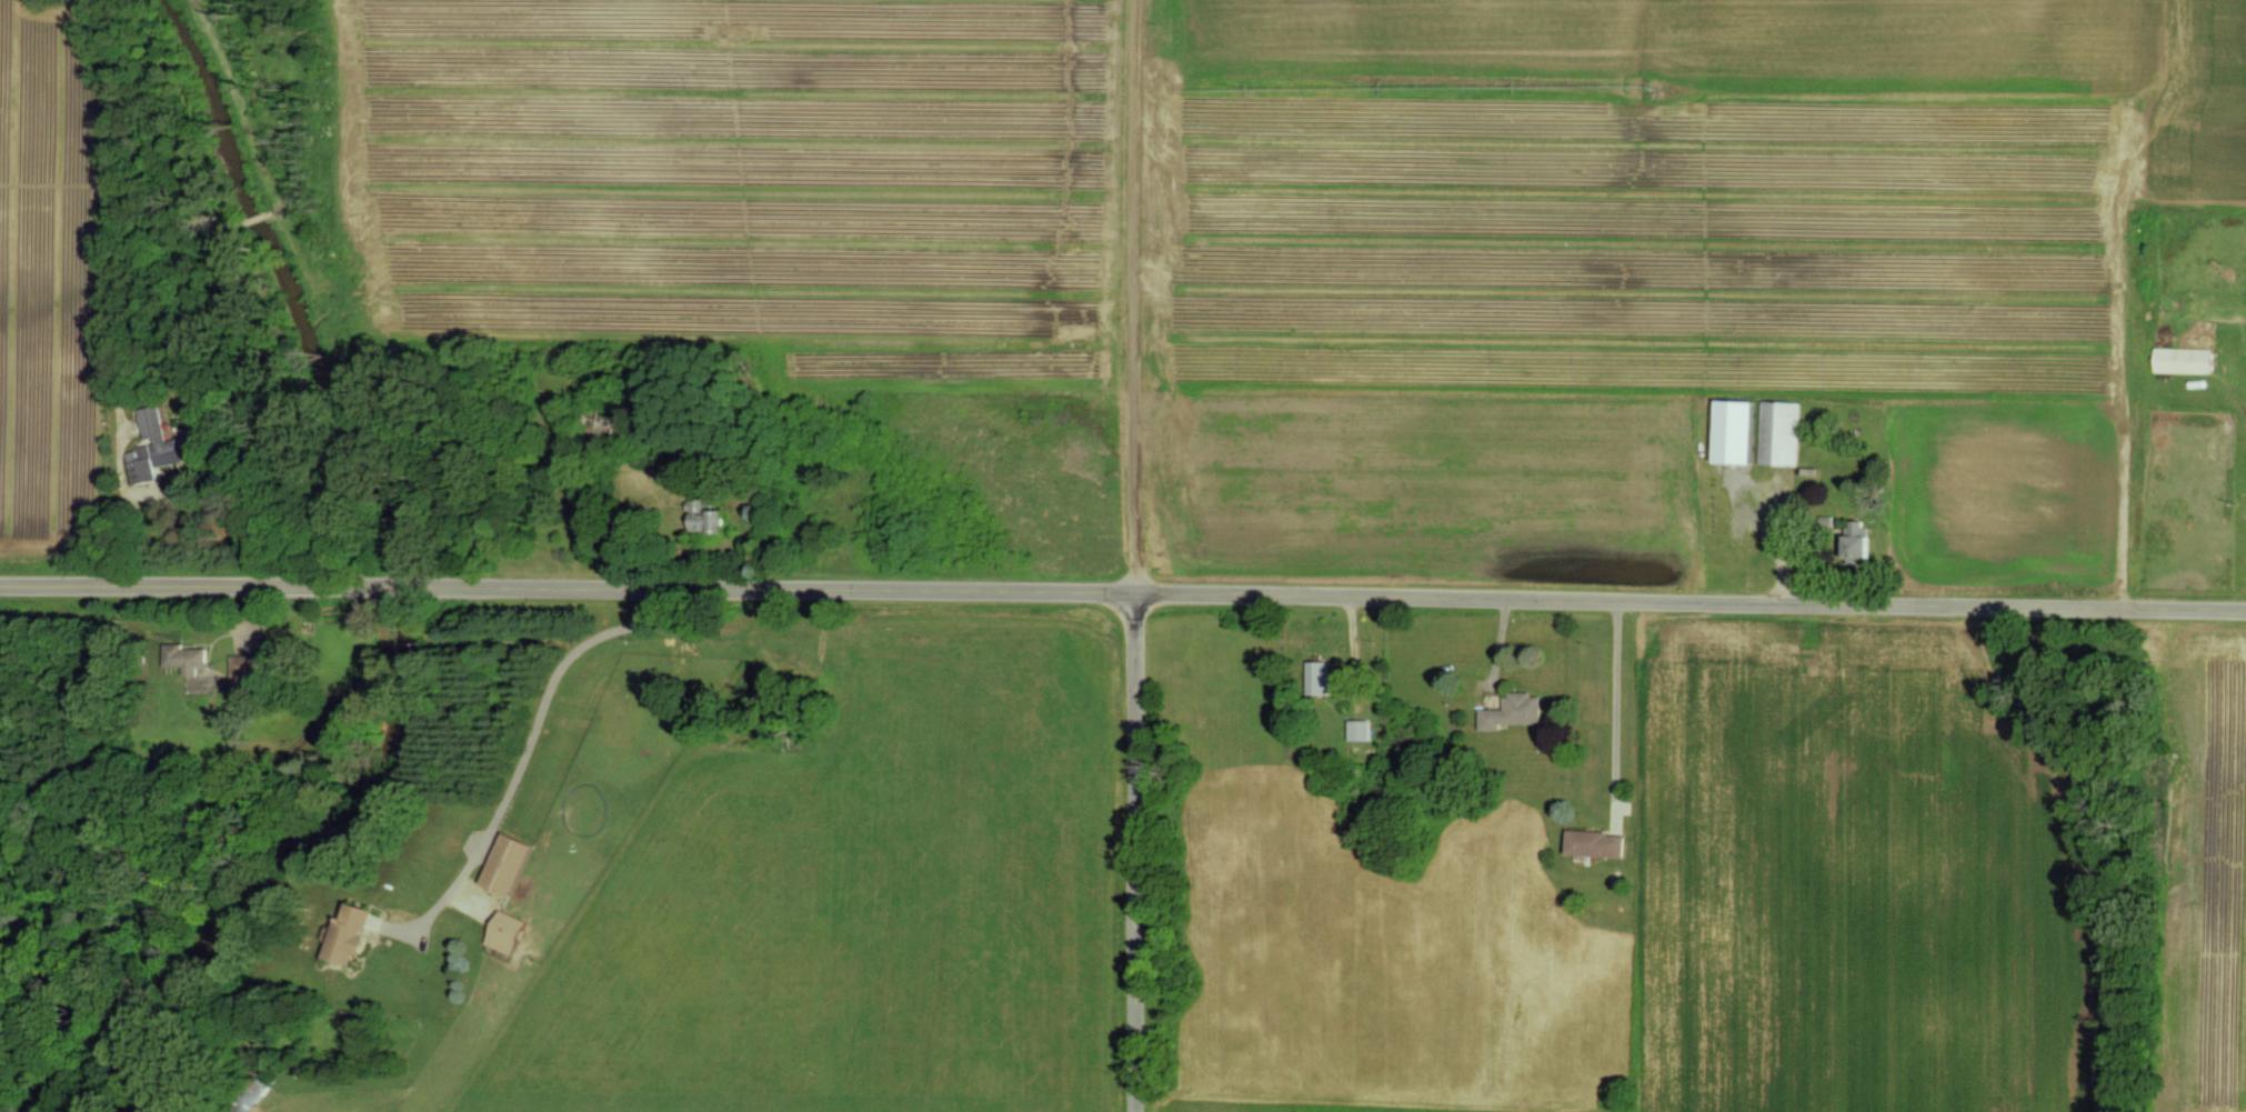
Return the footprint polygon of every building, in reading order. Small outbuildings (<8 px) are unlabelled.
[(2211,373),(2212,349),(2154,348),(2154,372),(2211,373)] [(1751,464),(1753,402),(1715,401),(1714,463),(1751,464)] [(1796,465),(1798,403),(1760,401),(1757,463),(1796,465)] [(131,484),(155,480),(153,466),(179,462),(175,438),(166,439),(160,405),(137,409),(143,443),(135,445),(137,451),(125,453),(131,484)] [(687,532),(722,533),(722,510),(708,510),(709,498),(688,498),(687,532)] [(1845,560),(1869,560),(1869,535),(1864,535),(1864,521),(1846,521),(1845,560)] [(194,676),(195,666),(203,666),(204,647),(160,645),(160,666),(180,666),(180,675),(194,676)] [(255,683),(254,653),(226,654),(228,684),(255,683)] [(1323,692),(1322,661),(1302,662),(1303,693),(1323,692)] [(1498,723),(1539,723),(1539,696),(1529,696),(1529,693),(1501,693),(1501,709),(1477,709),(1477,730),(1498,730),(1498,723)] [(1344,740),(1365,740),(1365,720),(1344,720),(1344,740)] [(1566,855),(1624,857),(1625,833),(1567,831),(1566,855)] [(478,885),(508,897),(530,845),(501,832),(478,885)] [(351,967),(366,909),(343,903),(338,920),(331,918),(320,959),(351,967)] [(509,956),(525,922),(498,909),(483,943),(509,956)]
